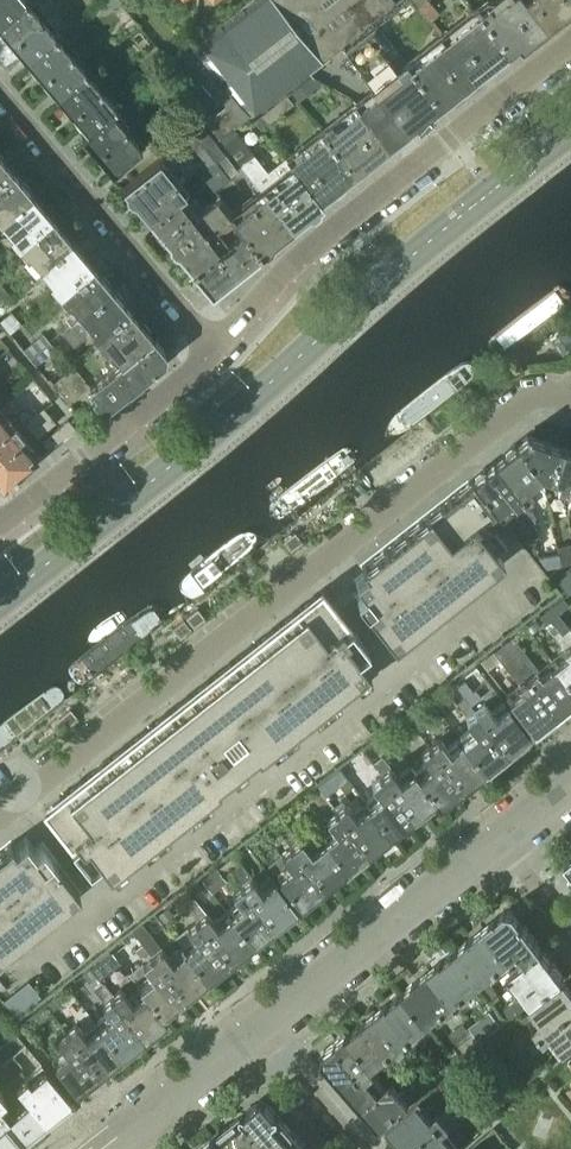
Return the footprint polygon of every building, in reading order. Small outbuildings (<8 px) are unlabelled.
[(24,58),(53,33),(28,4),(33,0),(23,0),(0,19),(0,29),(24,58)] [(23,0),(0,0),(0,19),(23,0)] [(121,0),(104,0),(112,9),(122,1),(121,0)] [(246,117),(328,53),(308,28),(319,19),(322,22),(350,0),(247,0),(191,47),(178,57),(214,102),(227,92),(229,96),(222,102),(226,106),(206,121),(220,138),(246,117)] [(396,0),(350,0),(322,22),(319,19),(308,28),(328,53),(396,0)] [(418,6),(430,21),(440,13),(429,0),(425,0),(418,6)] [(546,28),(525,0),(501,0),(490,8),(487,4),(477,12),(509,51),(518,44),(521,47),(546,28)] [(546,28),(570,8),(570,0),(525,0),(546,28)] [(474,78),(509,51),(477,12),(443,38),(474,78)] [(24,58),(54,93),(83,68),(59,40),(80,30),(70,19),(53,33),(24,58)] [(374,93),(405,133),(440,105),(409,65),(386,36),(394,30),(385,19),(347,49),(378,89),(374,93)] [(443,38),(409,65),(440,105),(474,78),(443,38)] [(54,93),(85,129),(126,96),(131,91),(127,86),(110,100),(83,68),(54,93)] [(322,81),(313,75),(292,92),(298,100),(322,81)] [(405,133),(374,93),(357,106),(389,145),(405,133)] [(286,95),(255,121),(261,130),(293,104),(286,95)] [(126,96),(85,129),(81,133),(110,169),(140,145),(114,114),(130,101),(126,96)] [(357,106),(323,133),(354,173),(389,145),(357,106)] [(216,161),(226,154),(202,124),(182,141),(205,170),(216,161)] [(225,143),(242,165),(255,155),(237,133),(225,143)] [(320,199),(347,179),(354,173),(323,133),(289,160),(295,168),(320,199)] [(230,178),(239,171),(226,154),(216,161),(230,178)] [(241,166),(263,194),(290,229),(323,203),(320,199),(295,168),(289,160),(271,174),(255,154),(241,166)] [(12,169),(0,156),(0,179),(12,169)] [(255,256),(259,253),(232,218),(229,215),(233,212),(215,189),(210,193),(214,199),(202,208),(187,189),(183,192),(157,159),(123,187),(149,218),(191,268),(192,269),(193,269),(194,269),(195,269),(196,269),(197,268),(212,286),(236,268),(237,269),(238,269),(239,269),(240,269),(256,257),(255,256)] [(31,192),(12,169),(0,179),(0,219),(31,192)] [(18,244),(51,216),(31,192),(0,219),(0,234),(10,231),(11,233),(9,234),(18,244)] [(259,253),(290,229),(263,194),(232,218),(259,253)] [(72,240),(51,216),(18,244),(27,256),(30,254),(34,260),(25,267),(31,275),(72,240)] [(49,282),(58,292),(91,263),(72,240),(31,275),(38,283),(47,275),(51,280),(49,282)] [(111,287),(91,263),(58,292),(67,303),(65,304),(71,311),(66,315),(71,321),(111,287)] [(11,292),(4,285),(0,288),(0,301),(11,292)] [(89,329),(98,339),(132,311),(111,287),(71,321),(73,323),(53,340),(59,347),(88,323),(91,327),(89,329)] [(486,351),(497,366),(570,308),(570,298),(564,289),(486,351)] [(0,301),(0,314),(17,300),(11,292),(0,301)] [(22,322),(12,311),(0,321),(10,332),(22,322)] [(153,336),(132,311),(98,339),(107,350),(109,349),(119,361),(153,336)] [(31,357),(50,341),(43,332),(24,348),(31,357)] [(166,351),(165,350),(153,336),(119,361),(89,385),(95,392),(91,395),(103,409),(165,360),(166,351)] [(50,341),(31,357),(38,365),(57,349),(50,341)] [(468,361),(378,432),(391,450),(482,379),(468,361)] [(54,383),(70,402),(88,387),(87,386),(89,385),(75,367),(54,383)] [(27,408),(19,415),(38,436),(56,420),(44,406),(33,416),(27,408)] [(65,416),(39,438),(47,447),(73,426),(65,416)] [(13,432),(0,417),(0,443),(13,432)] [(35,458),(13,432),(0,443),(0,483),(4,487),(36,459),(35,458)] [(570,494),(570,492),(570,449),(528,435),(517,443),(541,475),(542,474),(562,480),(557,495),(568,498),(570,494)] [(529,485),(541,475),(517,443),(471,479),(495,509),(496,510),(510,500),(514,504),(519,499),(526,509),(520,514),(529,522),(537,516),(529,507),(534,503),(527,493),(532,489),(529,485)] [(356,453),(269,522),(281,536),(367,467),(356,453)] [(366,571),(356,580),(364,591),(357,597),(395,644),(503,559),(482,531),(493,522),(487,516),(495,509),(471,479),(362,565),(366,571)] [(557,546),(548,502),(540,503),(540,527),(546,554),(538,556),(547,568),(561,565),(557,546)] [(251,533),(176,592),(189,608),(264,550),(251,533)] [(296,533),(285,542),(292,551),(303,542),(296,533)] [(557,546),(561,565),(570,563),(570,543),(557,546)] [(556,578),(568,593),(570,591),(570,573),(568,569),(556,578)] [(110,873),(220,787),(218,784),(257,753),(259,756),(369,670),(358,656),(369,648),(326,594),(321,588),(190,691),(173,704),(42,808),(47,813),(90,868),(100,860),(110,873)] [(557,602),(541,615),(547,622),(551,619),(554,624),(559,630),(563,634),(570,628),(558,613),(562,610),(557,602)] [(156,604),(68,674),(82,693),(171,623),(156,604)] [(198,610),(187,619),(194,628),(205,619),(198,610)] [(185,620),(174,629),(181,638),(192,629),(185,620)] [(554,624),(549,628),(554,634),(559,630),(554,624)] [(553,663),(570,686),(570,629),(570,628),(563,634),(559,630),(554,634),(568,652),(553,663)] [(570,701),(570,686),(553,663),(539,674),(510,639),(506,642),(530,674),(526,677),(556,713),(570,701)] [(534,730),(556,713),(526,677),(530,674),(506,642),(498,648),(508,661),(522,679),(518,683),(521,689),(509,699),(534,730)] [(488,669),(500,660),(493,651),(482,660),(488,669)] [(472,690),(465,680),(458,686),(465,695),(472,690)] [(0,731),(0,756),(74,698),(62,682),(0,731)] [(474,707),(482,702),(473,691),(466,696),(474,707)] [(457,702),(467,714),(474,709),(464,697),(457,702)] [(507,752),(530,733),(505,701),(491,713),(482,703),(474,709),(507,752)] [(72,709),(61,718),(68,727),(79,719),(72,709)] [(473,727),(459,737),(484,770),(507,752),(474,709),(467,714),(464,717),(473,727)] [(415,725),(409,718),(402,724),(407,731),(415,725)] [(437,737),(428,744),(462,787),(484,770),(459,737),(446,748),(437,737)] [(462,787),(428,744),(420,751),(428,762),(414,772),(435,799),(439,804),(462,787)] [(382,757),(373,764),(381,774),(388,768),(390,767),(382,757)] [(381,774),(380,774),(413,816),(435,799),(414,772),(410,766),(396,777),(388,768),(381,774)] [(390,834),(413,816),(380,774),(371,781),(378,790),(365,801),(390,834)] [(343,804),(336,810),(368,851),(390,834),(365,801),(352,813),(343,804)] [(333,827),(320,837),(345,869),(368,851),(336,810),(326,817),(333,827)] [(282,818),(274,824),(323,887),(345,869),(320,837),(306,848),(282,818)] [(284,850),(281,852),(288,862),(276,872),(301,904),(323,887),(274,824),(268,829),(284,850)] [(80,892),(43,844),(35,850),(26,839),(15,847),(11,842),(0,850),(0,955),(80,892)] [(214,890),(227,880),(217,868),(204,878),(214,890)] [(250,877),(241,884),(274,925),(297,907),(272,875),(258,887),(250,877)] [(274,925),(241,884),(232,891),(239,901),(227,910),(252,942),(274,925)] [(186,906),(197,919),(229,960),(252,942),(227,910),(214,921),(206,911),(196,898),(186,906)] [(159,915),(165,922),(174,914),(168,907),(159,915)] [(520,949),(528,959),(543,947),(515,910),(506,909),(484,926),(509,958),(520,949)] [(207,978),(229,960),(197,919),(187,927),(194,935),(182,946),(207,978)] [(162,947),(142,921),(133,929),(153,954),(162,947)] [(484,926),(457,947),(482,980),(478,983),(488,997),(497,992),(485,977),(509,958),(484,926)] [(151,954),(143,943),(136,949),(144,960),(151,954)] [(162,947),(153,954),(185,995),(207,978),(182,946),(170,957),(162,947)] [(478,982),(478,983),(482,980),(457,947),(431,968),(456,1000),(451,1004),(462,1019),(469,1013),(458,998),(478,982)] [(565,976),(543,947),(528,959),(512,972),(525,990),(505,1005),(506,1008),(499,1014),(504,1021),(565,976)] [(92,967),(97,974),(101,979),(122,963),(113,951),(92,967)] [(162,1013),(185,995),(153,954),(143,962),(150,971),(138,981),(162,1013)] [(97,974),(92,967),(84,974),(89,980),(97,974)] [(431,968),(403,990),(429,1022),(451,1004),(456,1000),(431,968)] [(29,980),(5,1000),(16,1014),(41,995),(29,980)] [(120,987),(112,994),(145,1035),(167,1018),(162,1013),(138,981),(137,981),(141,987),(128,997),(120,987)] [(570,1047),(570,989),(565,981),(530,1007),(543,1026),(537,1026),(534,1029),(519,1040),(524,1047),(528,1045),(539,1037),(544,1044),(550,1040),(551,1035),(564,1052),(570,1047)] [(96,990),(104,1000),(112,994),(104,983),(96,990)] [(406,1041),(429,1022),(403,990),(376,1011),(402,1043),(398,1047),(410,1061),(416,1055),(406,1041)] [(123,1053),(145,1035),(112,994),(102,1002),(109,1012),(97,1021),(123,1053)] [(60,1005),(53,997),(45,1003),(52,1012),(60,1005)] [(44,1004),(23,1021),(30,1029),(51,1013),(44,1004)] [(376,1011),(349,1032),(375,1064),(397,1046),(398,1047),(402,1043),(376,1011)] [(492,1013),(475,1025),(484,1037),(501,1024),(492,1013)] [(76,1023),(67,1029),(100,1071),(123,1053),(97,1021),(83,1032),(76,1023)] [(463,1022),(451,1032),(458,1042),(471,1031),(463,1022)] [(100,1071),(67,1029),(57,1037),(64,1047),(51,1057),(76,1089),(100,1071)] [(348,1086),(374,1064),(375,1064),(349,1032),(348,1033),(348,1032),(325,1050),(324,1058),(348,1086)] [(473,1033),(460,1043),(466,1051),(479,1041),(473,1033)] [(21,1041),(16,1035),(6,1042),(12,1048),(21,1041)] [(539,1037),(528,1045),(534,1053),(545,1044),(544,1044),(539,1037)] [(5,1044),(0,1047),(0,1059),(10,1050),(5,1044)] [(499,1055),(488,1063),(500,1078),(510,1069),(499,1055)] [(442,1056),(432,1064),(438,1072),(448,1064),(442,1056)] [(382,1125),(384,1124),(411,1100),(402,1090),(417,1076),(427,1086),(433,1080),(415,1060),(393,1080),(389,1082),(386,1079),(382,1082),(386,1087),(370,1100),(366,1096),(361,1101),(382,1125)] [(348,1086),(361,1101),(366,1096),(370,1100),(386,1087),(382,1082),(378,1085),(373,1078),(380,1073),(374,1064),(348,1086)] [(17,1085),(29,1099),(45,1118),(71,1098),(45,1068),(30,1081),(26,1077),(17,1085)] [(517,1095),(563,1148),(569,1148),(570,1148),(570,1119),(536,1078),(517,1095)] [(493,1080),(481,1090),(487,1097),(499,1087),(493,1080)] [(457,1111),(462,1117),(478,1103),(472,1097),(457,1111)] [(29,1099),(8,1114),(24,1134),(30,1129),(31,1130),(45,1118),(29,1099)] [(216,1135),(227,1148),(264,1148),(290,1128),(268,1102),(259,1101),(216,1135)] [(406,1148),(412,1148),(457,1111),(450,1104),(432,1119),(417,1102),(387,1127),(406,1148)] [(24,1134),(8,1114),(3,1108),(0,1111),(0,1147),(6,1148),(24,1134)] [(412,1148),(458,1148),(444,1133),(462,1117),(457,1111),(412,1148)] [(290,1128),(264,1148),(297,1148),(303,1143),(290,1128)] [(216,1135),(198,1148),(227,1148),(216,1135)]
